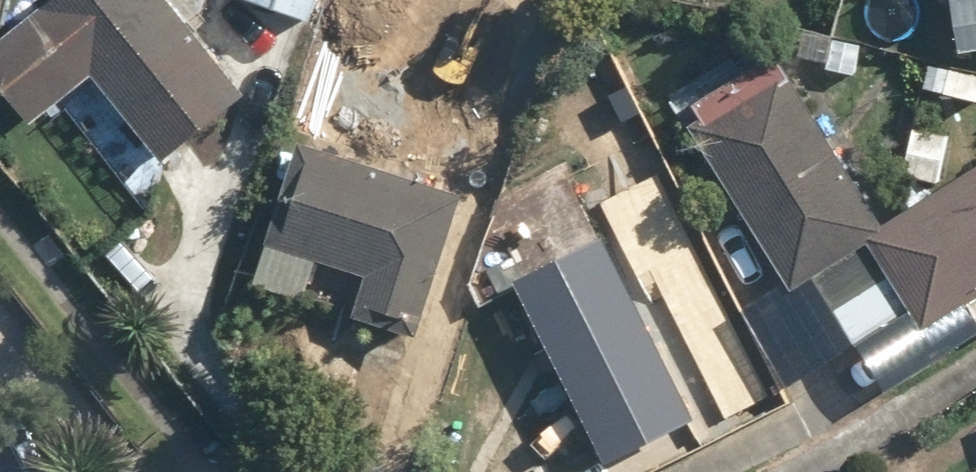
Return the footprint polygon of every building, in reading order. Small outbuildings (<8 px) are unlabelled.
[(0,47),(0,74),(40,124),(99,77),(166,161),(251,93),(176,0),(58,0),(0,47)] [(241,5),(327,28),(334,0),(242,0),(241,5)] [(447,44),(550,69),(567,0),(458,0),(447,44)] [(964,49),(975,47),(975,0),(956,0),(964,49)] [(705,121),(799,283),(880,236),(932,328),(975,303),(975,170),(892,218),(803,64),(705,121)] [(363,308),(435,329),(477,187),(302,136),(271,240),(374,270),(363,308)] [(707,419),(609,236),(523,282),(620,465),(707,419)] [(743,331),(705,253),(648,282),(686,359),(743,331)]
